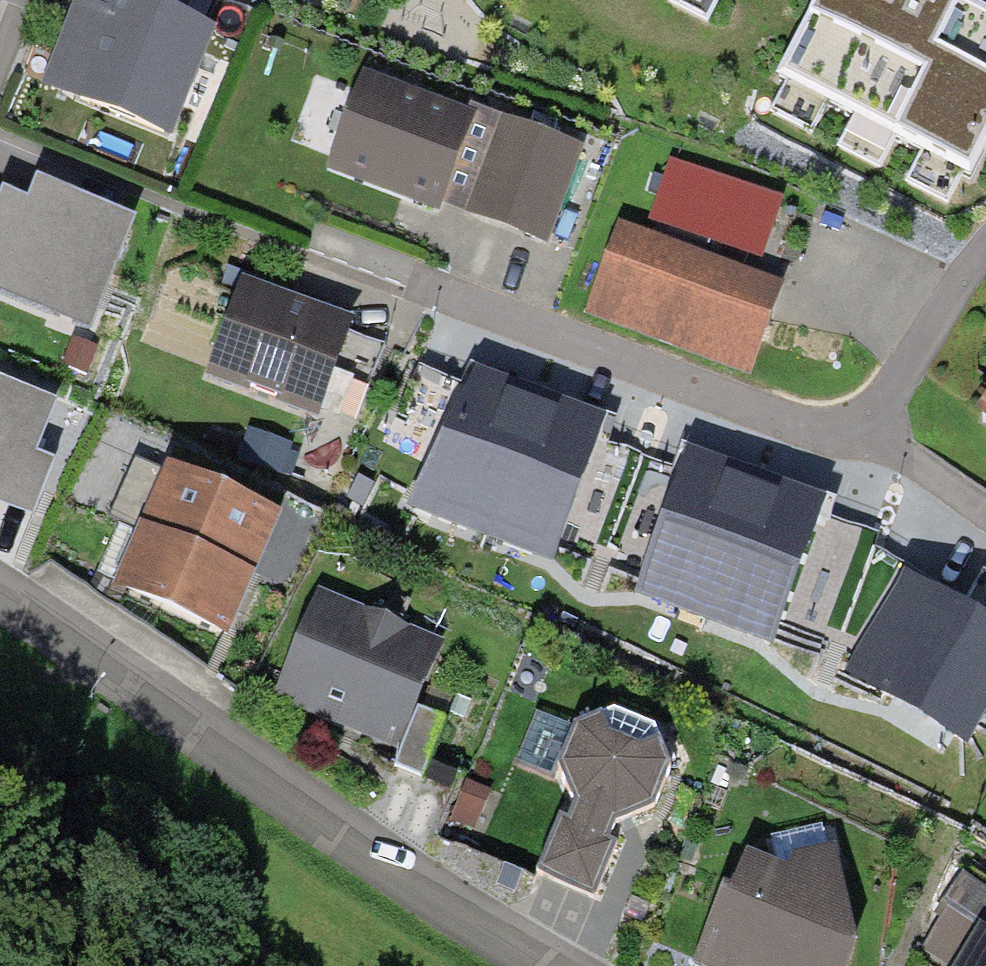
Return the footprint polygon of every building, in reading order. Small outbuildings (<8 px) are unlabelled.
[(147,0),(105,0),(102,7),(85,0),(75,0),(41,85),(173,137),(216,27),(147,0)] [(776,76),(971,176),(985,147),(985,11),(964,0),(815,0),(776,76)] [(363,72),(326,170),(439,212),(476,115),(363,72)] [(584,146),(500,116),(465,213),(548,244),(584,146)] [(779,196),(672,159),(651,221),(758,257),(779,196)] [(37,177),(28,198),(3,187),(0,195),(0,292),(90,329),(135,217),(37,177)] [(784,282),(618,221),(584,313),(750,374),(784,282)] [(356,319),(243,276),(204,378),(317,421),(356,319)] [(98,347),(72,337),(62,364),(88,374),(98,347)] [(407,505),(484,535),(540,389),(516,381),(477,366),(467,386),(429,461),(407,505)] [(429,461),(467,386),(419,369),(382,442),(429,461)] [(0,377),(0,502),(32,515),(54,462),(36,454),(58,401),(0,377)] [(540,389),(484,535),(552,560),(557,549),(608,415),(559,397),(540,389)] [(975,411),(985,419),(985,396),(975,411)] [(617,418),(608,415),(557,549),(591,562),(633,450),(609,441),(617,418)] [(635,593),(703,618),(757,472),(734,464),(681,445),(672,470),(679,472),(647,559),(635,593)] [(647,559),(679,472),(672,470),(640,458),(608,545),(647,559)] [(166,462),(140,522),(256,573),(263,554),(282,512),(166,462)] [(757,472),(703,618),(773,643),(782,619),(826,497),(772,478),(757,472)] [(836,501),(826,497),(782,619),(840,640),(877,535),(830,519),(836,501)] [(256,573),(140,522),(112,586),(228,636),(247,591),(256,573)] [(903,572),(845,670),(967,742),(985,710),(985,621),(939,593),(903,572)] [(444,641),(319,589),(273,699),(349,731),(398,751),(444,641)] [(614,708),(575,724),(557,766),(573,806),(567,818),(560,814),(536,871),(594,896),(616,840),(609,838),(615,823),(626,818),(654,805),(669,764),(654,724),(614,708)] [(445,720),(418,709),(395,765),(422,776),(445,720)] [(490,791),(466,780),(446,827),(470,837),(490,791)] [(836,845),(792,856),(787,869),(745,851),(729,887),(724,885),(693,962),(703,965),(848,965),(857,944),(836,845)] [(523,872),(504,864),(496,883),(514,891),(523,872)] [(975,929),(946,910),(922,948),(950,965),(951,965),(975,929)] [(979,924),(975,929),(951,965),(985,965),(985,929),(979,924)]
